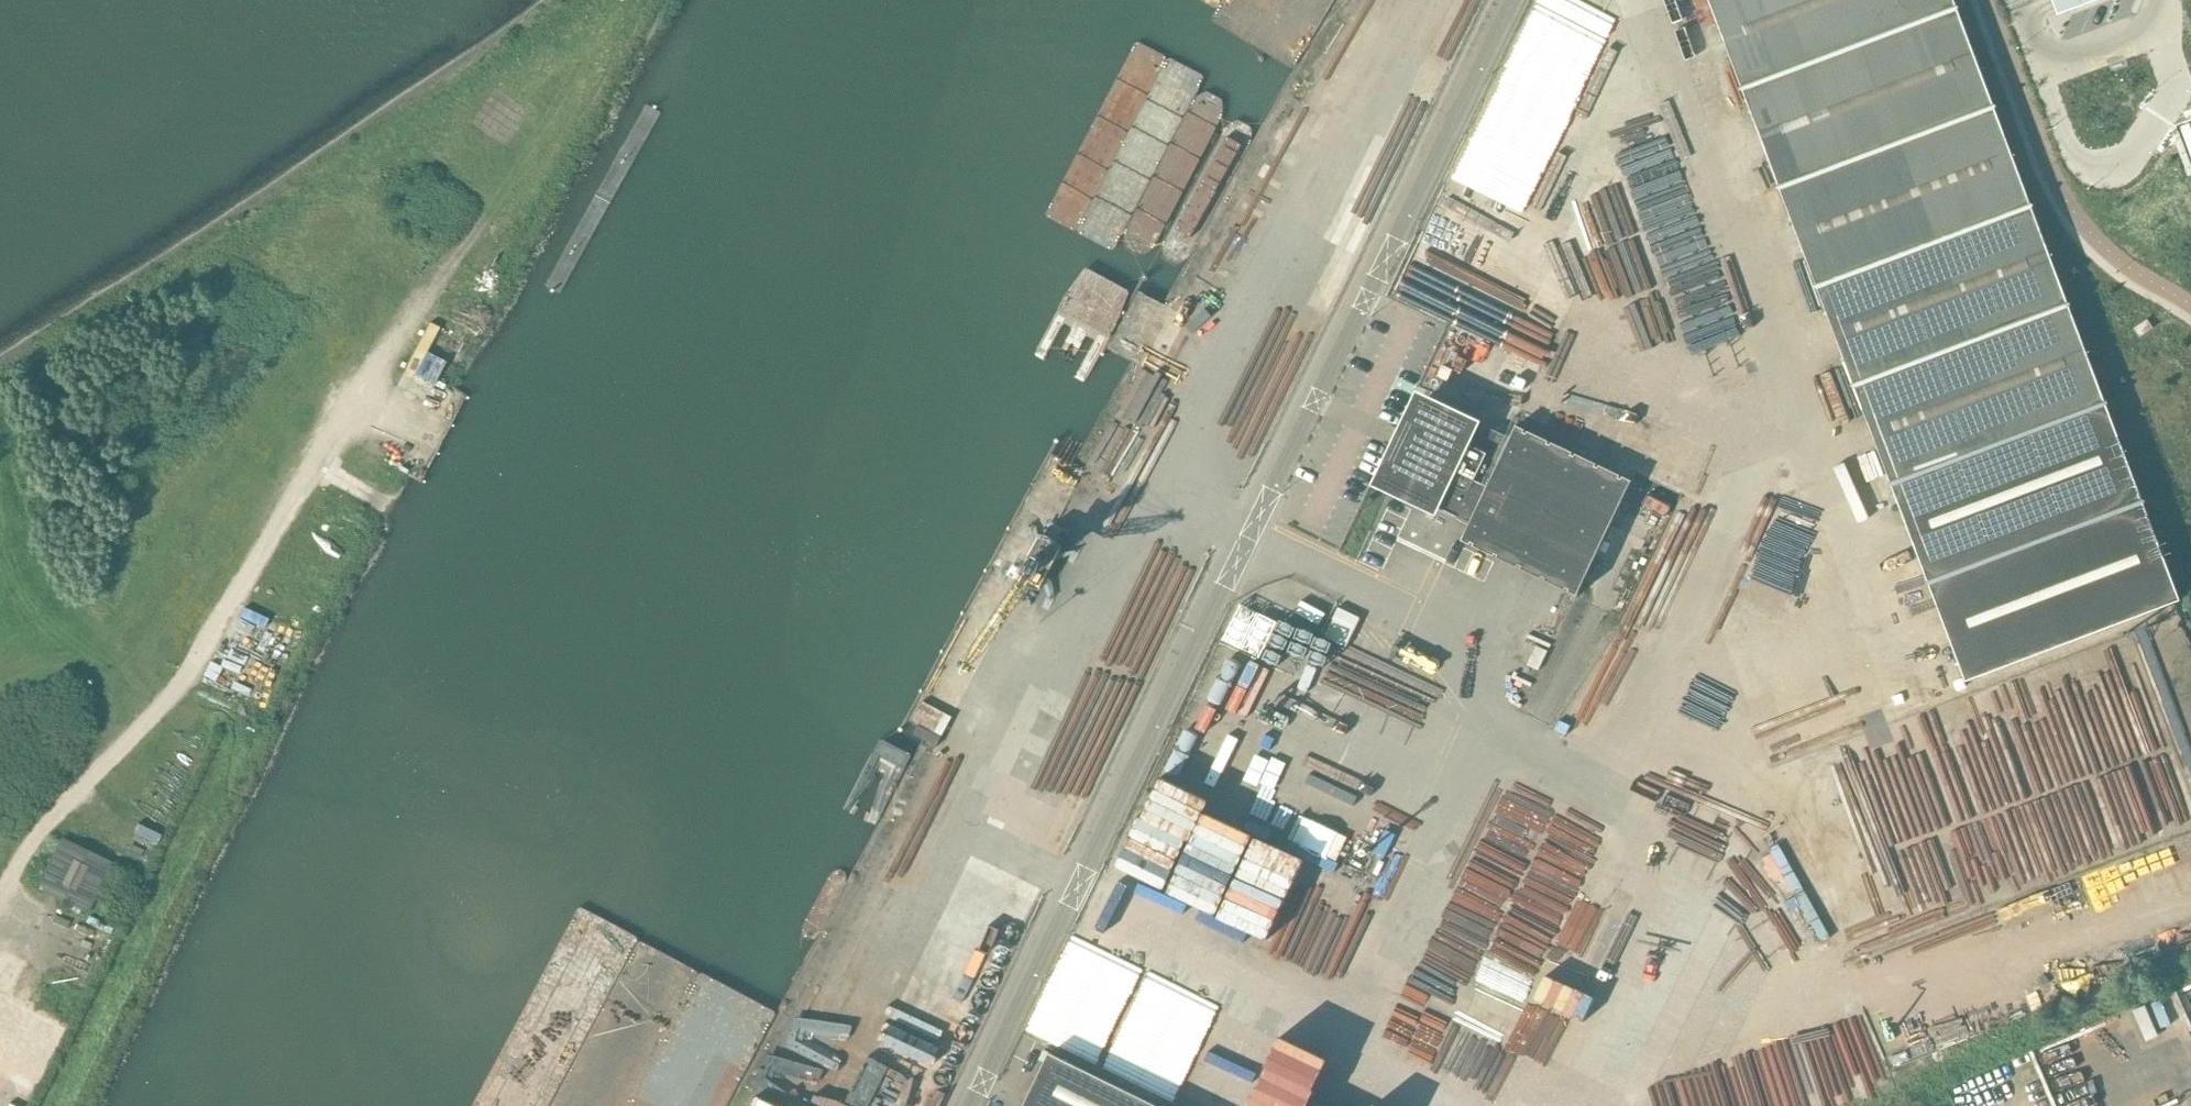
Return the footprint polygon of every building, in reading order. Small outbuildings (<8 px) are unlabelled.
[(1997,106),(1996,105),(1995,105),(1993,104),(1958,11),(1959,9),(1960,8),(1960,7),(1959,6),(1958,6),(1956,5),(1954,0),(1710,0),(1742,86),(1741,88),(1740,89),(1740,90),(1741,90),(1742,91),(1744,91),(1779,185),(1778,187),(1777,188),(1778,188),(1778,189),(1997,106)] [(2053,2),(2059,15),(2099,0),(2052,0),(2053,2)] [(1997,106),(1778,189),(1779,190),(1781,190),(1816,284),(1815,286),(1815,287),(1815,288),(2034,205),(2033,204),(2030,203),(1995,110),(1996,108),(1997,107),(1997,106)] [(2034,205),(1815,288),(1816,288),(1818,289),(1853,382),(1852,384),(1852,385),(1852,386),(1852,387),(1853,387),(1856,388),(1892,485),(1965,682),(2181,601),(2106,405),(2070,307),(2071,305),(2071,304),(2071,303),(2070,303),(2068,302),(2032,208),(2034,207),(2034,206),(2034,205)] [(2147,319),(2134,328),(2140,337),(2153,328),(2147,319)] [(1517,425),(1510,438),(1497,433),(1487,428),(1481,440),(1469,435),(1474,425),(1420,399),(1404,432),(1413,436),(1411,440),(1404,442),(1403,442),(1402,443),(1403,443),(1406,451),(1404,454),(1450,476),(1435,508),(1469,524),(1461,541),(1578,597),(1633,481),(1517,425)] [(1395,450),(1380,483),(1434,509),(1435,508),(1450,476),(1404,454),(1395,450)] [(1410,664),(1333,628),(1328,639),(1405,676),(1410,664)] [(1326,641),(1316,663),(1393,701),(1404,678),(1326,641)] [(59,835),(36,884),(89,909),(112,859),(59,835)] [(10,993),(25,964),(0,951),(0,988),(10,993)] [(2140,1009),(2148,1025),(2157,1021),(2150,1004),(2140,1009)] [(1024,1105),(1159,1105),(1050,1053),(1024,1105)] [(756,1096),(751,1105),(777,1105),(756,1096)]
